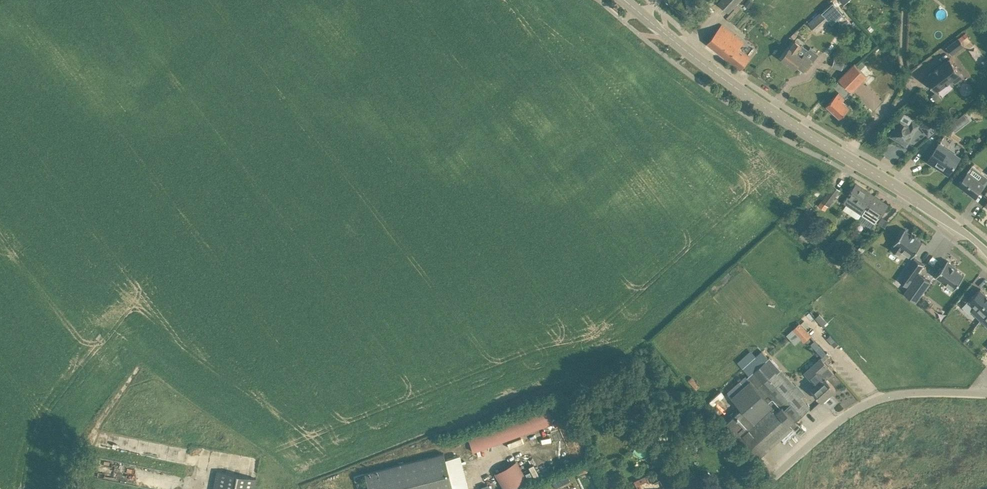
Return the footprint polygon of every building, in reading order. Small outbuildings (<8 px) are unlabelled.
[(690,13),(701,8),(698,0),(686,0),(690,13)] [(729,12),(740,0),(720,0),(718,2),(729,12)] [(833,1),(821,12),(829,20),(832,23),(843,13),(833,1)] [(821,11),(809,22),(817,31),(829,20),(821,12),(821,11)] [(739,47),(744,41),(722,24),(708,42),(741,68),(750,56),(739,47)] [(952,54),(965,44),(962,40),(959,37),(946,47),(952,54)] [(797,51),(802,44),(795,39),(782,58),(795,67),(797,64),(804,69),(813,58),(806,52),(803,56),(797,51)] [(835,57),(832,65),(842,69),(845,61),(835,57)] [(926,76),(937,90),(952,79),(955,83),(964,76),(950,58),(926,76)] [(854,63),(833,85),(839,91),(838,92),(844,98),(867,75),(862,70),(854,63)] [(826,104),(840,117),(850,107),(842,100),(844,98),(838,92),(826,104)] [(943,123),(935,114),(929,118),(937,128),(943,123)] [(901,119),(891,135),(904,142),(905,140),(908,142),(919,124),(912,120),(909,124),(901,119)] [(959,126),(955,120),(950,124),(955,130),(959,126)] [(939,143),(928,158),(936,164),(937,162),(943,166),(942,167),(949,172),(959,159),(952,154),(953,152),(939,143)] [(972,165),(958,183),(975,196),(984,184),(979,180),(984,174),(972,165)] [(858,219),(862,214),(866,207),(874,195),(856,183),(851,192),(843,204),(845,205),(842,210),(858,219)] [(818,204),(825,209),(840,190),(833,185),(818,204)] [(866,207),(862,214),(861,215),(874,224),(883,212),(888,204),(874,195),(866,207)] [(885,227),(889,220),(883,216),(879,223),(885,227)] [(894,243),(891,248),(899,254),(903,249),(912,256),(923,241),(905,228),(904,230),(902,229),(898,234),(899,236),(894,243)] [(829,249),(824,254),(833,263),(838,258),(829,249)] [(915,257),(907,268),(916,274),(924,264),(915,257)] [(958,267),(948,260),(936,275),(955,288),(964,274),(957,269),(958,267)] [(919,272),(904,293),(906,294),(916,301),(931,281),(919,272)] [(969,299),(975,305),(971,310),(981,319),(986,313),(986,294),(980,288),(969,299)] [(820,313),(816,316),(823,325),(827,322),(820,313)] [(800,323),(787,335),(795,343),(801,337),(805,341),(811,335),(800,323)] [(823,354),(826,350),(814,339),(810,343),(823,354)] [(762,350),(743,367),(749,375),(769,357),(762,350)] [(725,428),(743,446),(756,459),(781,437),(784,441),(795,431),(792,428),(793,427),(792,426),(797,422),(797,419),(810,407),(779,372),(781,369),(770,356),(769,357),(749,375),(747,376),(750,380),(732,396),(744,410),(725,428)] [(826,378),(833,371),(821,357),(805,372),(817,385),(812,389),(822,400),(836,388),(826,378)] [(725,395),(721,390),(710,400),(713,404),(725,395)] [(471,450),(553,422),(548,406),(466,434),(471,450)] [(365,473),(369,488),(453,488),(443,452),(365,473)] [(503,488),(508,488),(527,480),(517,460),(494,471),(503,488)] [(213,488),(254,488),(256,478),(217,470),(213,488)] [(615,476),(605,480),(608,485),(617,481),(616,479),(621,476),(620,472),(614,474),(615,476)] [(634,480),(638,488),(665,488),(659,478),(649,482),(646,474),(634,480)] [(494,479),(488,482),(492,488),(499,488),(494,479)] [(366,480),(356,483),(358,488),(368,488),(366,480)]
